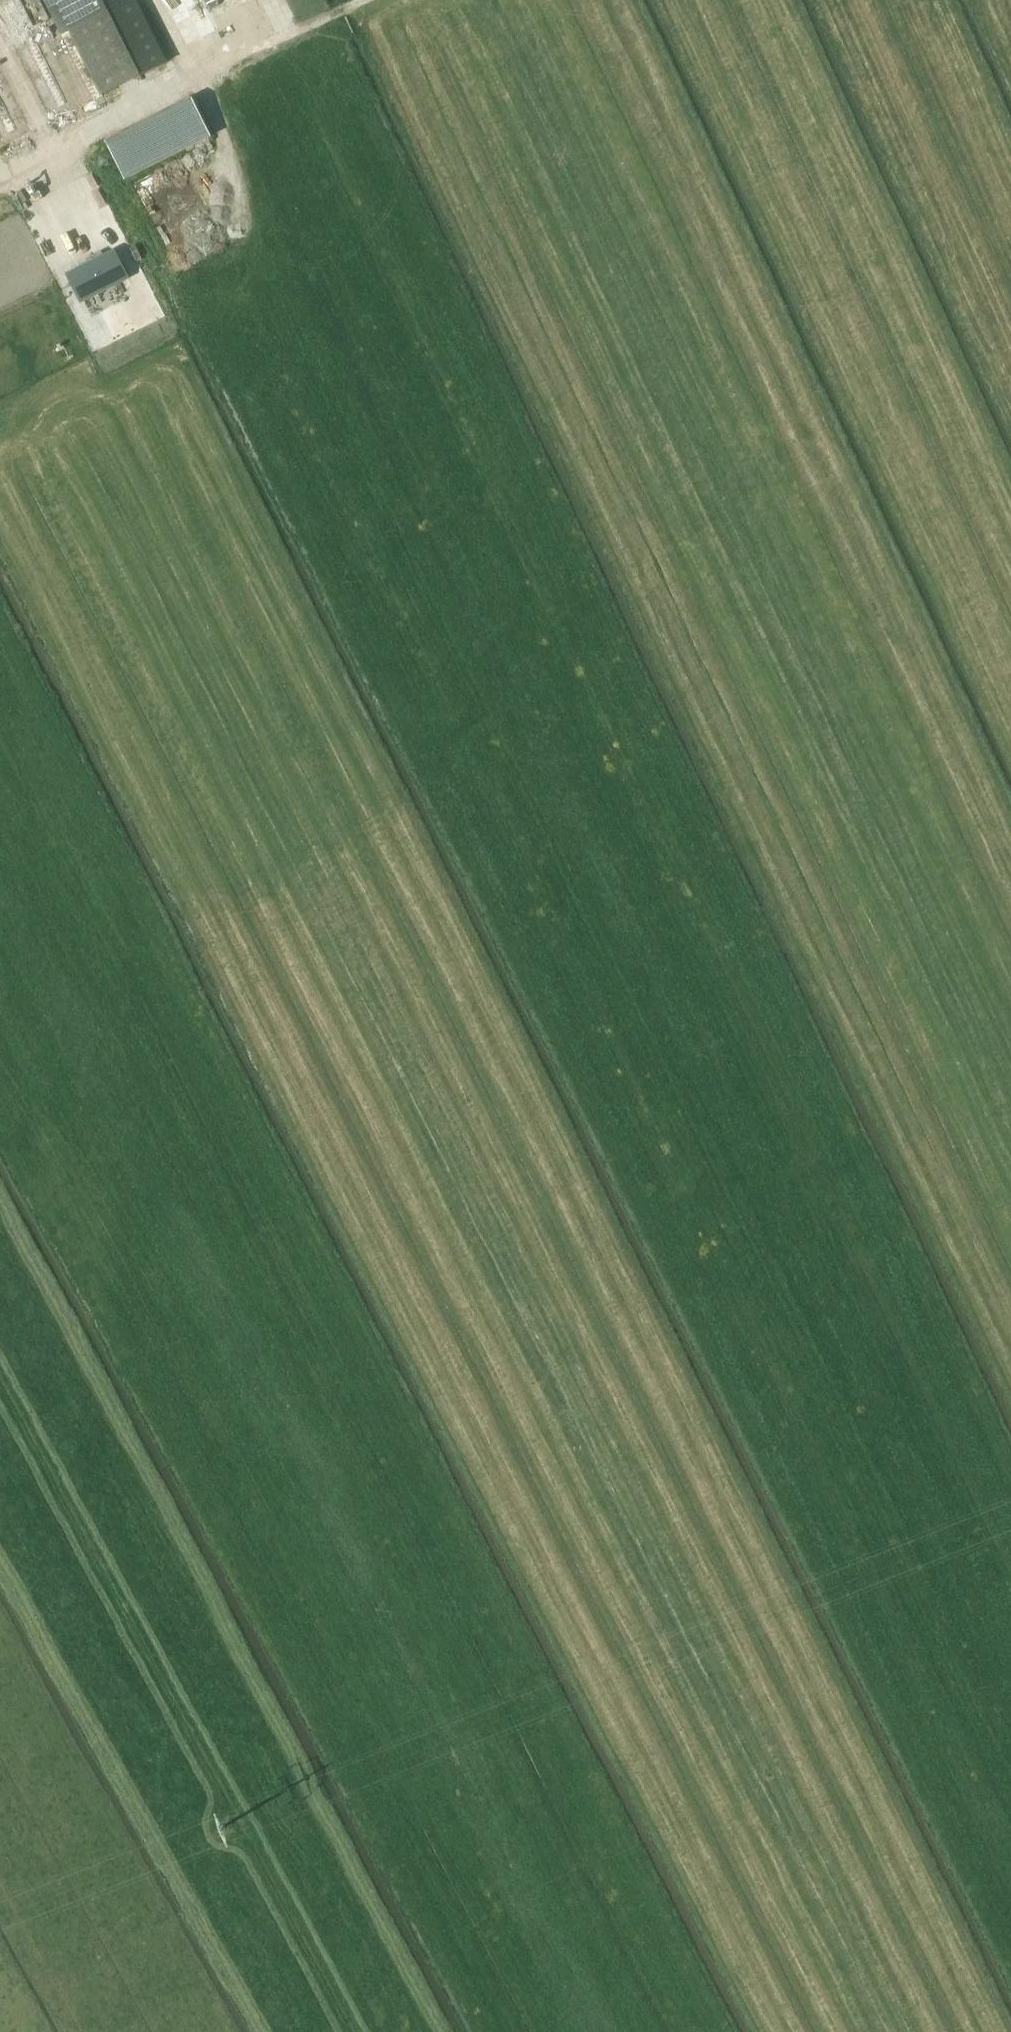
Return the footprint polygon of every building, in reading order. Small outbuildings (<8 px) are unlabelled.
[(57,30),(67,25),(103,96),(103,95),(168,62),(137,0),(128,0),(127,0),(42,0),(57,30)] [(193,98),(106,142),(125,179),(212,135),(193,98)] [(184,158),(134,184),(179,273),(229,247),(184,158)] [(115,251),(68,273),(81,300),(128,278),(128,277),(115,251)]
